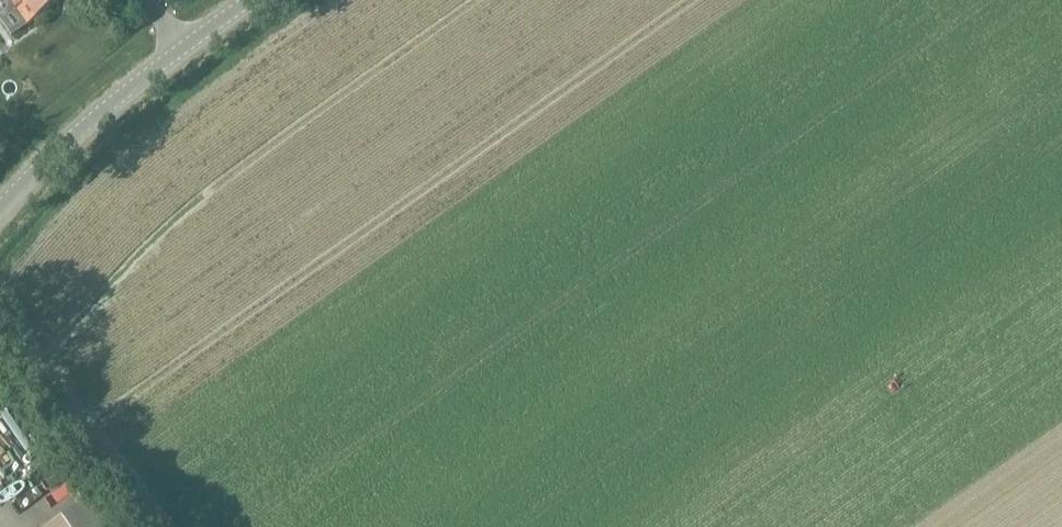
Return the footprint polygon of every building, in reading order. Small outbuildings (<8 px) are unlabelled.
[(11,36),(26,25),(26,26),(59,3),(57,0),(0,0),(0,20),(11,36)] [(21,498),(39,487),(34,478),(16,489),(21,498)] [(55,526),(108,526),(91,502),(55,526)]
